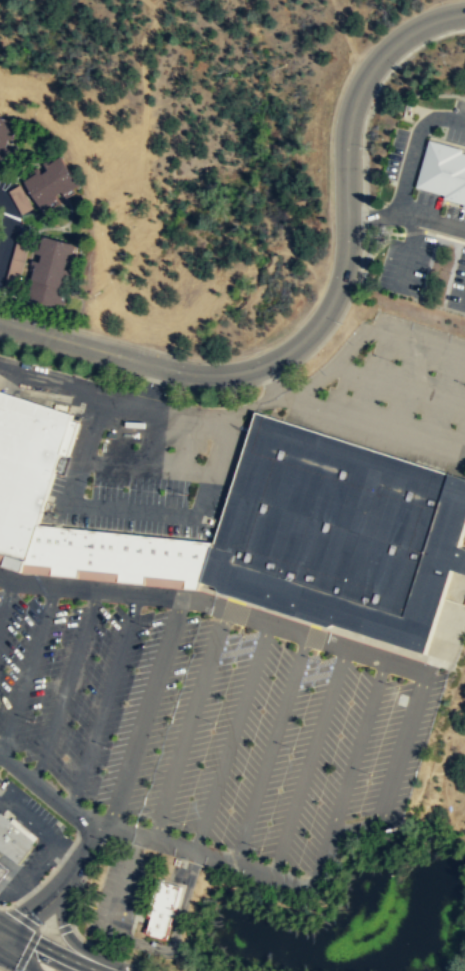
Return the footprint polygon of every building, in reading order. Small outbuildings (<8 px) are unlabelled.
[(2,116),(0,115),(0,164),(1,164),(6,150),(10,151),(11,148),(4,145),(7,138),(14,141),(15,137),(12,135),(17,122),(2,116)] [(461,151),(461,148),(428,139),(415,186),(443,194),(442,198),(462,203),(462,207),(464,208),(464,152),(461,151)] [(81,184),(73,171),(62,155),(49,164),(47,160),(44,162),(48,169),(42,173),(37,167),(34,169),(36,172),(24,180),(35,196),(43,209),(55,201),(57,204),(61,202),(57,195),(63,191),(67,198),(70,196),(68,192),(81,184)] [(33,209),(22,184),(10,190),(20,214),(33,209)] [(55,307),(56,302),(64,305),(65,301),(61,300),(64,288),(65,288),(69,274),(73,275),(74,271),(66,269),(68,261),(76,264),(77,260),(73,259),(77,244),(61,240),(44,235),(40,250),(36,248),(35,252),(43,255),(41,262),(33,259),(32,263),(36,265),(26,299),(55,307)] [(27,560),(0,551),(0,389),(74,413),(55,471),(38,524),(27,560)] [(215,541),(203,581),(219,586),(337,623),(428,653),(455,569),(464,572),(464,546),(463,545),(464,539),(464,476),(257,410),(215,541)] [(203,581),(215,541),(38,524),(27,560),(26,563),(203,581)] [(18,863),(0,850),(0,812),(34,841),(30,846),(32,847),(18,863)] [(11,868),(0,881),(0,859),(11,868)] [(159,879),(183,886),(168,938),(148,932),(153,917),(148,916),(159,879)]
